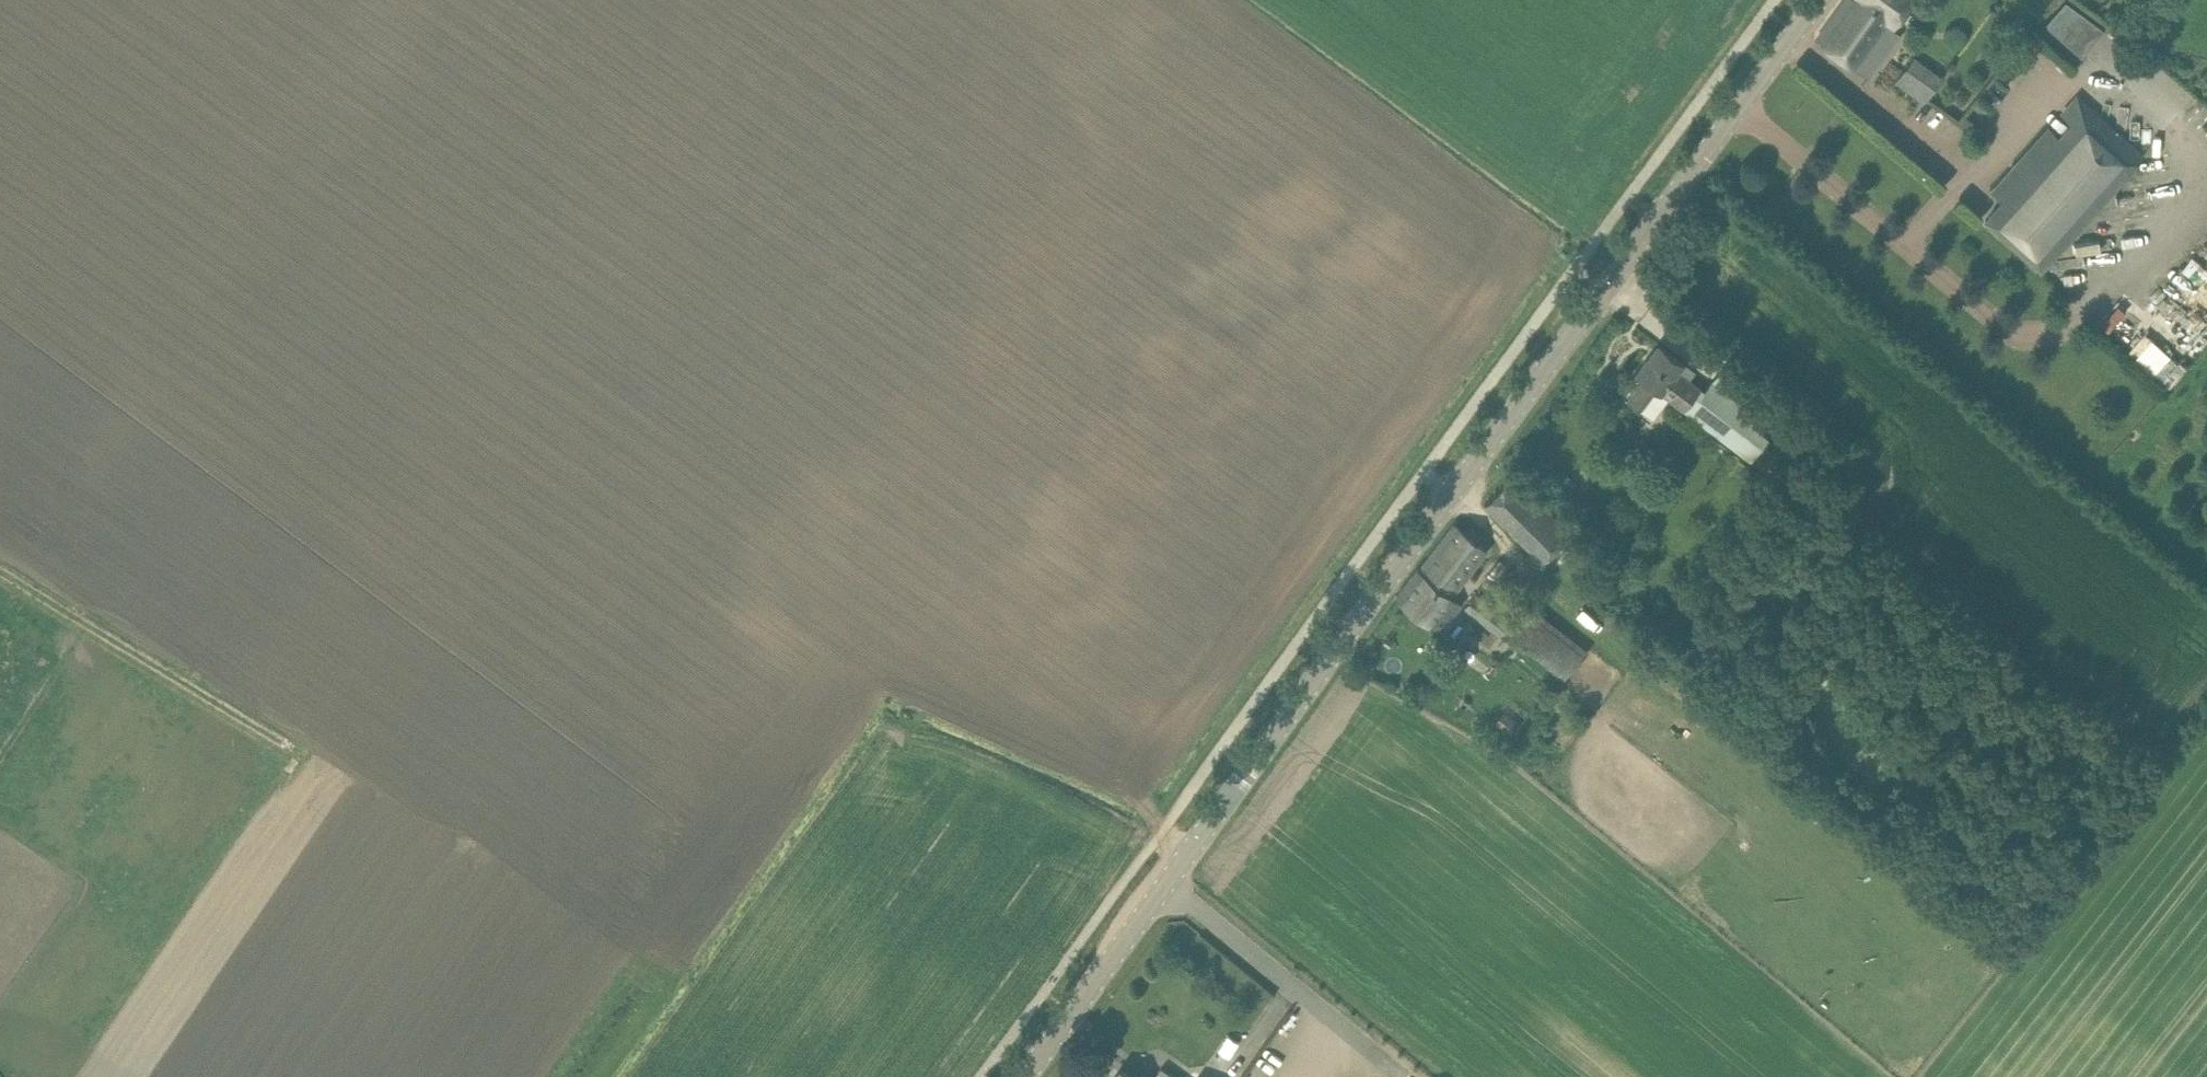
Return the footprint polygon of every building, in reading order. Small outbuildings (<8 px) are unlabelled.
[(1817,38),(1868,76),(1899,34),(1891,27),(1911,0),(1845,0),(1817,38)] [(2041,24),(2082,55),(2103,29),(2066,0),(2060,0),(2041,24)] [(1914,56),(1896,81),(1925,102),(1943,77),(1914,56)] [(2002,200),(1985,219),(2042,272),(2145,155),(2077,94),(2060,114),(2070,123),(2058,136),(2048,126),(1992,190),(2002,200)] [(2167,387),(2187,365),(2149,332),(2130,354),(2167,387)] [(1683,362),(1677,357),(1660,344),(1638,373),(1641,375),(1624,397),(1643,411),(1660,389),(1684,408),(1700,387),(1677,369),(1683,362)] [(1768,433),(1753,422),(1757,416),(1712,382),(1689,412),(1734,446),(1750,458),(1768,433)] [(1803,466),(1792,459),(1767,439),(1750,461),(1776,480),(1782,472),(1793,480),(1803,466)] [(1572,532),(1515,473),(1485,503),(1542,561),(1572,532)] [(1419,569),(1417,568),(1397,594),(1442,629),(1462,604),(1452,596),(1488,550),(1454,524),(1419,569)] [(1590,651),(1541,611),(1527,600),(1512,619),(1476,592),(1465,607),(1514,645),(1517,641),(1566,680),(1590,651)] [(1162,1067),(1155,1076),(1176,1076),(1162,1067)] [(1121,1068),(1115,1076),(1134,1076),(1121,1068)]
